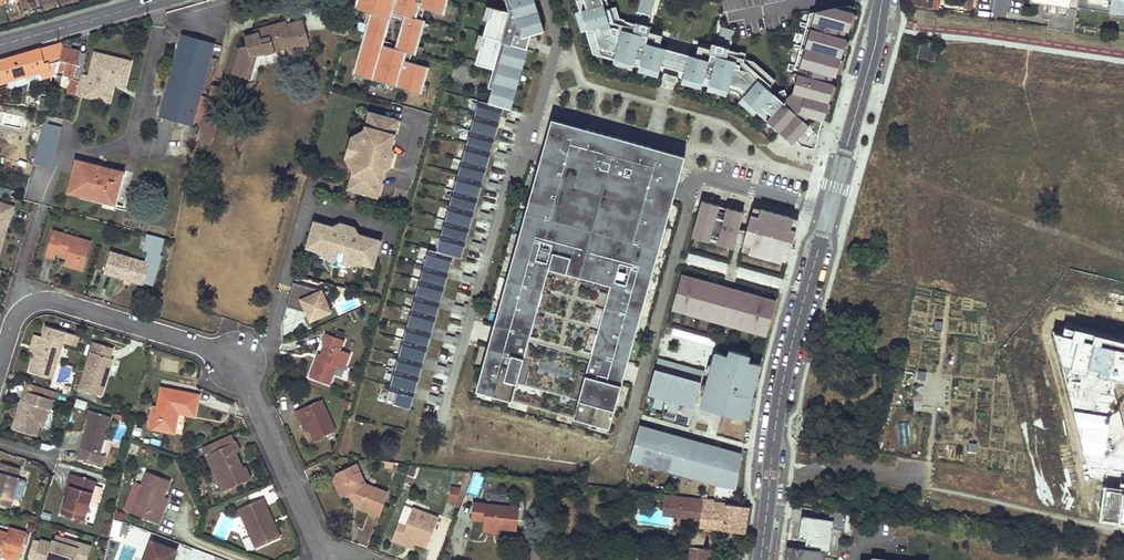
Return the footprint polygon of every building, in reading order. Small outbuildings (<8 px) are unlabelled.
[(510,14),(495,70),(498,71),(506,43),(512,45),(518,26),(510,0),(506,0),(510,14)] [(518,26),(512,45),(528,50),(531,36),(539,34),(530,4),(535,2),(535,0),(510,0),(518,26)] [(579,11),(585,30),(591,49),(607,54),(606,58),(613,60),(633,66),(639,67),(658,73),(660,66),(665,49),(658,47),(654,46),(656,39),(617,29),(613,27),(610,27),(609,23),(616,21),(613,12),(606,14),(602,0),(576,0),(579,11)] [(607,0),(602,0),(606,14),(613,12),(616,21),(609,23),(610,27),(613,27),(617,29),(656,39),(654,46),(658,47),(661,36),(622,25),(623,20),(619,18),(616,6),(609,8),(607,0)] [(636,12),(649,15),(653,0),(639,0),(636,12)] [(940,0),(907,0),(906,4),(938,9),(940,0)] [(1049,20),(1048,28),(1074,33),(1078,4),(1093,6),(1092,9),(1110,12),(1110,15),(1123,17),(1123,0),(1030,0),(1030,2),(1042,4),(1042,7),(1044,7),(1043,19),(1049,20)] [(535,2),(530,4),(539,34),(544,32),(535,2)] [(813,9),(791,95),(800,97),(798,110),(804,115),(823,119),(849,12),(830,8),(813,9)] [(510,14),(492,9),(476,64),(495,70),(510,14)] [(585,30),(579,11),(575,12),(581,32),(585,30)] [(649,15),(636,12),(631,28),(645,32),(649,15)] [(370,16),(361,14),(358,25),(367,28),(370,16)] [(254,31),(255,35),(256,38),(245,41),(247,46),(240,48),(232,74),(250,79),(256,57),(257,57),(256,54),(264,51),(264,54),(286,49),(288,54),(300,51),(296,38),(307,35),(303,21),(287,25),(286,22),(254,31)] [(734,32),(721,28),(718,39),(731,43),(734,32)] [(182,35),(159,116),(192,125),(208,68),(212,69),(215,58),(211,57),(215,44),(182,35)] [(307,35),(296,38),(300,51),(311,48),(307,35)] [(731,43),(718,39),(715,52),(720,53),(721,48),(727,50),(729,50),(731,43)] [(49,67),(48,62),(60,60),(63,48),(64,41),(0,60),(0,81),(49,67)] [(523,48),(506,43),(498,71),(489,104),(504,108),(506,109),(514,79),(520,80),(523,69),(517,68),(523,48)] [(920,46),(917,57),(934,62),(937,50),(920,46)] [(698,47),(695,57),(699,59),(701,52),(735,62),(735,64),(739,65),(738,70),(747,72),(749,75),(754,69),(769,82),(764,87),(775,96),(778,93),(771,87),(775,82),(753,62),(744,60),(745,54),(739,53),(738,58),(726,55),(727,50),(721,48),(720,53),(715,52),(698,47)] [(60,60),(59,61),(66,62),(63,74),(71,76),(67,92),(76,94),(80,75),(74,74),(79,52),(63,48),(60,60)] [(528,50),(523,48),(517,68),(523,69),(529,50),(528,50)] [(607,54),(591,49),(593,55),(606,58),(607,54)] [(688,56),(665,49),(660,66),(666,67),(679,71),(684,72),(688,56)] [(695,57),(688,56),(684,72),(682,79),(701,85),(707,86),(706,92),(726,97),(728,89),(736,92),(742,97),(737,103),(753,116),(756,113),(765,121),(784,100),(787,97),(784,90),(779,92),(778,93),(775,96),(764,87),(769,82),(754,69),(749,75),(747,72),(738,70),(739,65),(735,64),(735,62),(701,52),(699,59),(695,57)] [(80,75),(76,94),(108,102),(113,83),(115,74),(126,77),(130,62),(94,53),(89,77),(80,75)] [(57,72),(59,61),(60,60),(48,62),(49,67),(0,81),(0,87),(57,72)] [(633,66),(613,60),(611,65),(631,71),(633,66)] [(658,73),(639,67),(637,72),(657,78),(658,73)] [(126,77),(115,74),(113,83),(124,86),(126,77)] [(429,113),(438,80),(416,74),(407,107),(429,113)] [(520,80),(514,79),(506,109),(511,110),(520,80)] [(701,85),(682,79),(680,84),(700,90),(701,85)] [(212,86),(206,108),(219,111),(225,89),(212,86)] [(40,98),(39,106),(46,107),(47,99),(40,98)] [(784,100),(765,121),(780,133),(798,148),(801,144),(806,148),(817,151),(820,130),(784,100)] [(489,104),(479,101),(437,252),(429,250),(386,403),(411,410),(454,257),(462,259),(504,108),(489,104)] [(206,108),(197,139),(210,143),(219,111),(206,108)] [(377,115),(370,113),(366,126),(373,129),(377,115)] [(398,120),(377,115),(373,129),(366,126),(363,136),(359,134),(350,164),(355,165),(353,174),(360,176),(356,190),(377,196),(386,166),(389,167),(393,152),(390,151),(398,120)] [(609,427),(684,157),(552,120),(477,391),(609,427)] [(50,170),(61,128),(42,123),(32,166),(50,170)] [(507,123),(505,132),(515,134),(516,125),(507,123)] [(347,157),(350,164),(359,134),(352,138),(347,157)] [(114,204),(122,173),(76,161),(69,192),(114,204)] [(299,163),(295,177),(306,180),(309,166),(299,163)] [(360,176),(353,174),(349,188),(356,190),(360,176)] [(702,200),(693,232),(718,239),(716,244),(733,248),(743,212),(702,200)] [(14,207),(0,203),(0,236),(6,216),(11,218),(14,207)] [(794,218),(761,209),(759,216),(752,214),(747,230),(755,232),(749,253),(782,262),(785,252),(790,253),(796,230),(791,229),(794,218)] [(6,216),(0,236),(0,241),(4,242),(11,218),(6,216)] [(314,222),(308,243),(319,246),(317,250),(328,253),(327,258),(328,258),(330,266),(344,270),(349,265),(350,265),(352,260),(363,263),(364,258),(375,262),(380,241),(353,233),(354,227),(340,223),(338,229),(314,222)] [(693,232),(692,237),(716,244),(718,239),(693,232)] [(83,270),(91,242),(62,233),(60,238),(51,235),(45,255),(55,258),(56,253),(67,256),(64,265),(83,270)] [(159,255),(164,239),(147,234),(143,251),(149,252),(159,255)] [(104,272),(144,285),(145,282),(151,264),(146,263),(110,252),(104,272)] [(153,285),(162,256),(159,255),(149,252),(146,263),(151,264),(145,282),(153,285)] [(722,285),(681,274),(671,310),(712,321),(722,285)] [(312,320),(332,311),(321,289),(294,282),(287,307),(308,312),(312,320)] [(734,289),(722,285),(712,321),(723,324),(734,289)] [(776,300),(734,289),(723,324),(766,336),(776,300)] [(456,293),(455,302),(467,303),(468,295),(456,293)] [(448,323),(447,331),(456,333),(458,325),(448,323)] [(66,333),(66,332),(46,326),(42,337),(40,336),(35,353),(29,372),(52,379),(63,342),(66,333)] [(78,337),(66,333),(63,342),(76,345),(78,337)] [(330,385),(337,367),(338,362),(346,365),(350,354),(341,350),(344,341),(325,334),(322,344),(324,344),(319,359),(316,358),(309,377),(330,385)] [(40,336),(35,335),(30,351),(35,353),(40,336)] [(109,358),(112,348),(94,342),(79,389),(100,396),(112,358),(109,358)] [(748,356),(731,351),(729,357),(716,353),(699,413),(711,416),(712,411),(732,417),(747,419),(748,394),(759,365),(747,362),(748,356)] [(674,364),(664,361),(662,366),(656,365),(649,391),(648,393),(652,394),(657,395),(654,406),(662,408),(665,397),(672,399),(669,410),(677,412),(679,402),(687,404),(684,414),(691,416),(704,372),(694,370),(693,373),(688,371),(689,368),(679,365),(677,370),(672,369),(674,364)] [(53,400),(56,391),(26,382),(24,391),(29,392),(53,400)] [(174,433),(177,417),(174,417),(175,412),(178,413),(194,416),(198,395),(161,388),(158,407),(153,429),(174,433)] [(24,391),(21,400),(26,401),(29,392),(24,391)] [(21,400),(12,429),(36,436),(39,426),(45,408),(50,409),(53,400),(29,392),(26,401),(21,400)] [(295,411),(298,419),(300,419),(304,417),(309,428),(314,441),(335,431),(321,400),(295,411)] [(158,407),(153,406),(149,428),(153,429),(158,407)] [(45,408),(39,426),(44,428),(50,409),(45,408)] [(100,454),(112,418),(89,410),(86,420),(88,420),(77,458),(97,465),(100,454)] [(304,417),(300,419),(304,430),(309,428),(304,417)] [(665,451),(658,449),(663,433),(643,427),(639,426),(637,435),(631,454),(643,457),(642,462),(657,467),(658,461),(674,466),(673,471),(691,476),(692,471),(708,475),(707,481),(722,485),(723,479),(737,483),(742,455),(721,449),(716,466),(709,464),(714,447),(670,435),(665,451)] [(206,455),(223,492),(250,479),(244,467),(242,468),(235,453),(240,451),(235,442),(206,455)] [(106,456),(100,454),(97,465),(103,467),(106,456)] [(631,454),(630,459),(642,462),(643,457),(631,454)] [(658,461),(657,467),(673,471),(674,466),(658,461)] [(20,468),(2,463),(0,468),(0,505),(10,508),(19,478),(17,477),(20,468)] [(350,468),(354,476),(360,473),(356,465),(350,468)] [(379,516),(387,493),(365,484),(360,473),(354,476),(350,468),(337,474),(335,481),(341,493),(347,496),(350,495),(354,493),(356,498),(362,500),(360,504),(359,507),(379,516)] [(692,471),(691,476),(707,481),(708,475),(692,471)] [(147,472),(132,514),(157,523),(161,514),(157,513),(163,497),(169,481),(147,472)] [(461,472),(457,486),(467,489),(472,475),(461,472)] [(95,485),(96,482),(71,474),(68,483),(71,484),(67,497),(62,514),(84,521),(89,502),(95,485)] [(103,488),(95,485),(89,502),(97,505),(103,488)] [(353,501),(360,504),(362,500),(356,498),(354,493),(350,495),(353,501)] [(665,515),(701,519),(702,514),(683,512),(681,509),(682,497),(667,495),(665,515)] [(163,497),(157,513),(161,514),(167,498),(163,497)] [(682,497),(681,509),(683,512),(702,514),(701,519),(700,527),(744,533),(748,507),(744,506),(713,502),(713,500),(682,497)] [(239,509),(256,548),(277,539),(270,522),(272,521),(262,499),(239,509)] [(485,504),(475,503),(473,520),(483,521),(485,504)] [(483,521),(483,527),(497,529),(517,531),(519,507),(485,504),(483,521)] [(412,509),(406,525),(399,522),(392,540),(400,543),(402,537),(414,542),(428,547),(438,518),(412,509)] [(830,512),(827,528),(844,530),(846,514),(830,512)] [(270,522),(277,539),(280,538),(272,521),(270,522)] [(1,559),(2,556),(3,552),(8,554),(7,558),(15,559),(19,559),(24,544),(27,533),(9,528),(8,533),(0,531),(0,558),(1,559)] [(402,537),(400,543),(412,548),(414,542),(402,537)] [(89,546),(65,539),(64,542),(57,539),(56,542),(53,541),(53,544),(42,540),(36,559),(48,559),(50,559),(85,559),(89,546)] [(145,559),(173,559),(177,551),(152,542),(145,559)] [(703,549),(690,548),(689,559),(702,559),(703,549)] [(788,548),(786,559),(788,559),(823,559),(824,553),(824,552),(824,549),(816,548),(815,551),(788,548)] [(703,549),(702,559),(716,559),(717,551),(703,549)]
